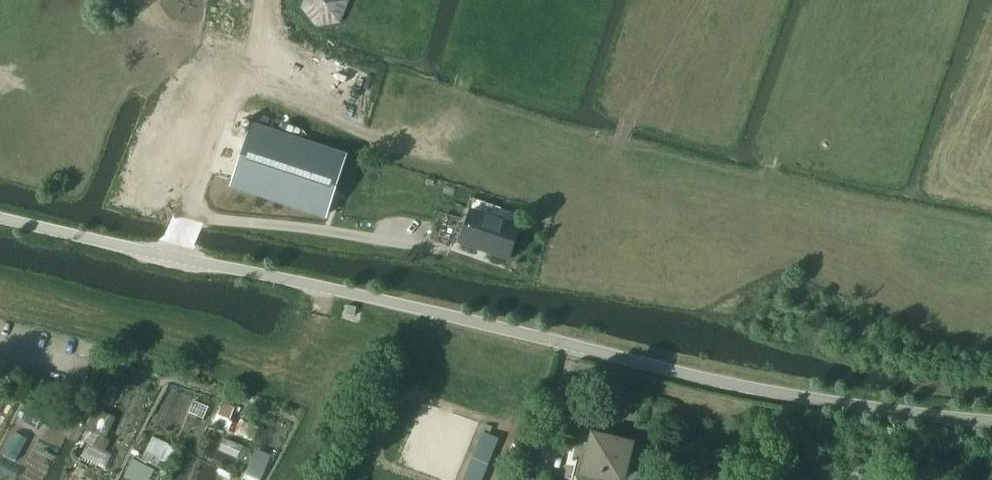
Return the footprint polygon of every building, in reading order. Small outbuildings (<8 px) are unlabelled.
[(256,112),(253,124),(267,129),(271,117),(256,112)] [(251,126),(232,183),(327,214),(346,157),(251,126)] [(472,210),(461,243),(509,258),(524,215),(476,199),(472,210)] [(196,400),(191,412),(204,418),(210,406),(196,400)] [(232,419),(236,407),(223,403),(219,414),(232,419)] [(96,407),(88,427),(106,435),(115,415),(96,407)] [(40,430),(45,418),(27,410),(22,421),(40,430)] [(243,419),(238,432),(254,438),(259,425),(243,419)] [(612,479),(624,479),(633,442),(592,432),(583,473),(612,479)] [(16,433),(6,453),(17,458),(27,439),(16,433)] [(163,459),(170,445),(153,437),(147,451),(163,459)] [(806,448),(804,457),(819,461),(821,452),(806,448)] [(257,449),(244,479),(260,479),(271,455),(257,449)] [(154,470),(133,460),(125,478),(131,479),(150,479),(154,470)] [(857,461),(853,472),(862,475),(866,464),(857,461)]
